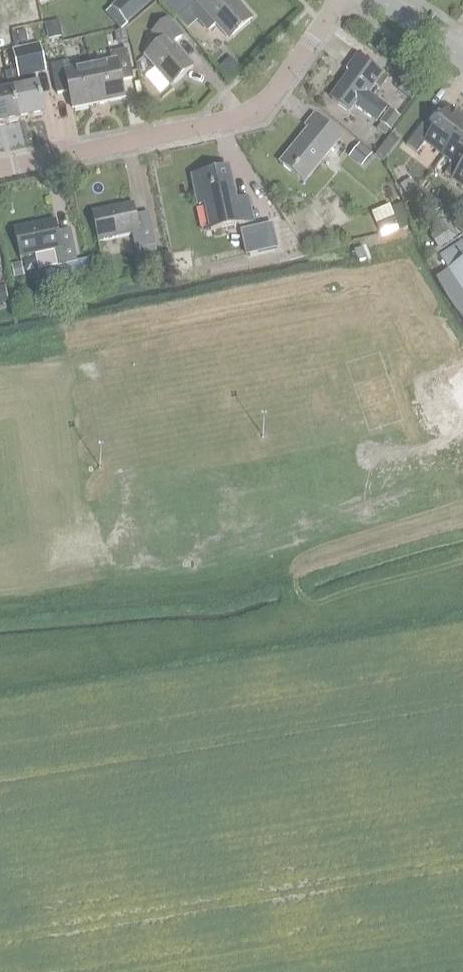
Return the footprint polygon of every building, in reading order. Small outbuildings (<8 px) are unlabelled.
[(128,25),(156,0),(121,0),(113,8),(128,25)] [(163,0),(189,30),(198,22),(208,33),(217,25),(228,37),(251,17),(236,0),(164,0),(163,0)] [(146,56),(172,86),(194,67),(174,44),(184,36),(169,19),(154,33),(162,42),(146,56)] [(46,24),(49,41),(62,38),(58,22),(46,24)] [(25,31),(17,32),(19,42),(26,40),(25,31)] [(111,36),(114,48),(125,45),(123,34),(111,36)] [(47,73),(41,44),(4,52),(8,72),(17,70),(19,79),(47,73)] [(100,104),(126,99),(122,82),(134,79),(128,50),(111,54),(113,62),(92,66),(100,104)] [(383,74),(358,56),(346,71),(351,74),(332,100),(349,112),(354,105),(377,122),(388,108),(369,94),(383,74)] [(221,66),(230,76),(240,67),(234,61),(227,61),(221,66)] [(100,104),(92,66),(71,70),(69,62),(52,66),(58,95),(70,92),(74,110),(100,104)] [(13,91),(20,121),(45,116),(39,85),(19,90),(15,72),(6,74),(10,91),(13,91)] [(10,91),(0,94),(0,125),(20,121),(13,91),(10,91)] [(462,131),(462,119),(451,109),(433,133),(423,125),(407,146),(418,154),(426,143),(444,156),(462,131)] [(401,118),(390,110),(380,123),(391,131),(401,118)] [(342,138),(315,116),(307,127),(310,129),(281,164),(305,183),(342,138)] [(444,156),(454,163),(446,175),(462,188),(462,131),(444,156)] [(350,159),(362,169),(373,155),(360,145),(350,159)] [(237,201),(230,169),(193,177),(199,206),(206,205),(212,231),(254,222),(249,198),(237,201)] [(401,187),(408,197),(419,189),(411,179),(401,187)] [(137,216),(135,204),(93,213),(99,242),(133,234),(137,250),(156,246),(149,213),(137,216)] [(410,226),(401,204),(373,216),(383,238),(410,226)] [(59,233),(57,221),(14,230),(22,264),(21,258),(56,251),(61,277),(89,271),(87,261),(78,263),(71,230),(59,233)] [(279,250),(274,225),(257,228),(263,253),(279,250)] [(443,261),(450,271),(449,272),(462,293),(462,247),(443,261)] [(364,249),(355,251),(357,258),(365,256),(364,249)] [(24,276),(22,264),(14,266),(17,278),(24,276)] [(6,286),(0,287),(0,305),(10,303),(6,286)] [(435,430),(458,478),(462,476),(462,397),(445,406),(453,422),(435,430)]
